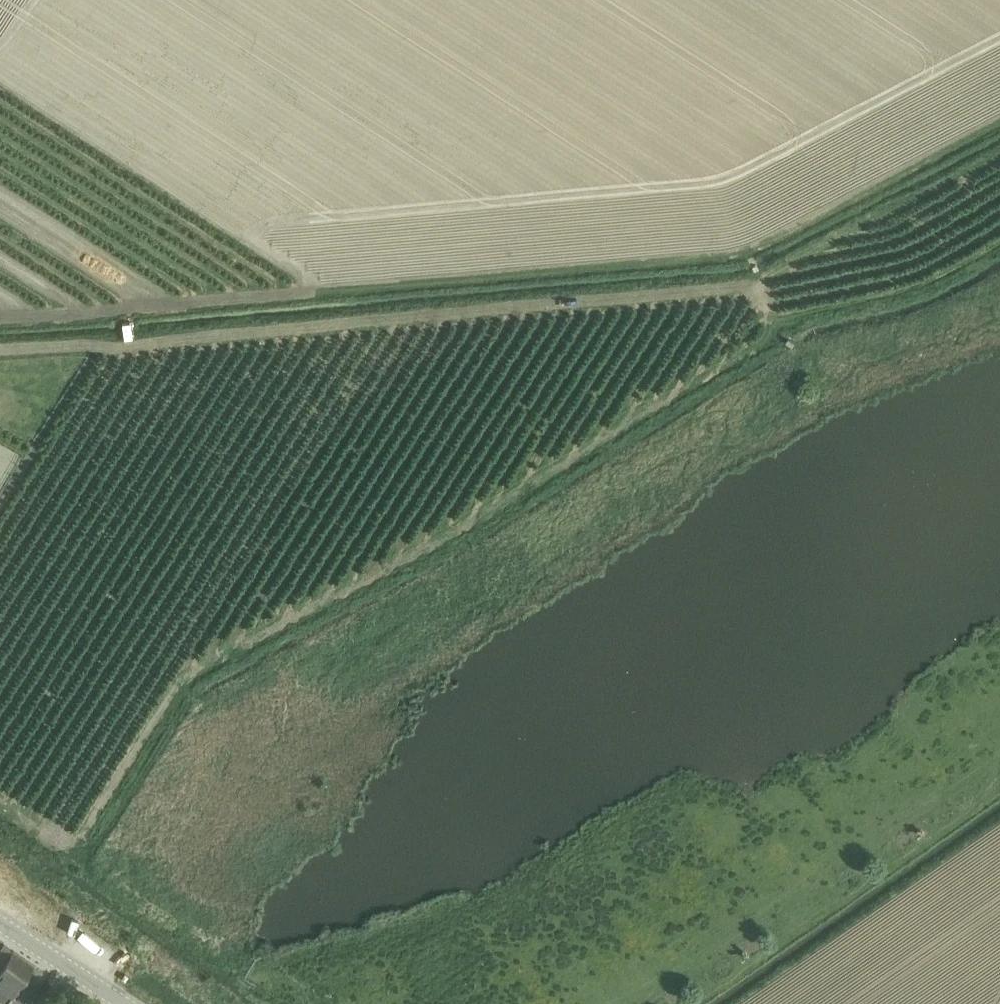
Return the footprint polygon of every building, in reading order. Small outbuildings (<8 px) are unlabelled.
[(43,970),(4,944),(4,945),(0,950),(0,998),(7,1003),(6,1003),(7,1003),(21,1003),(23,1000),(32,987),(43,971),(43,970)]
